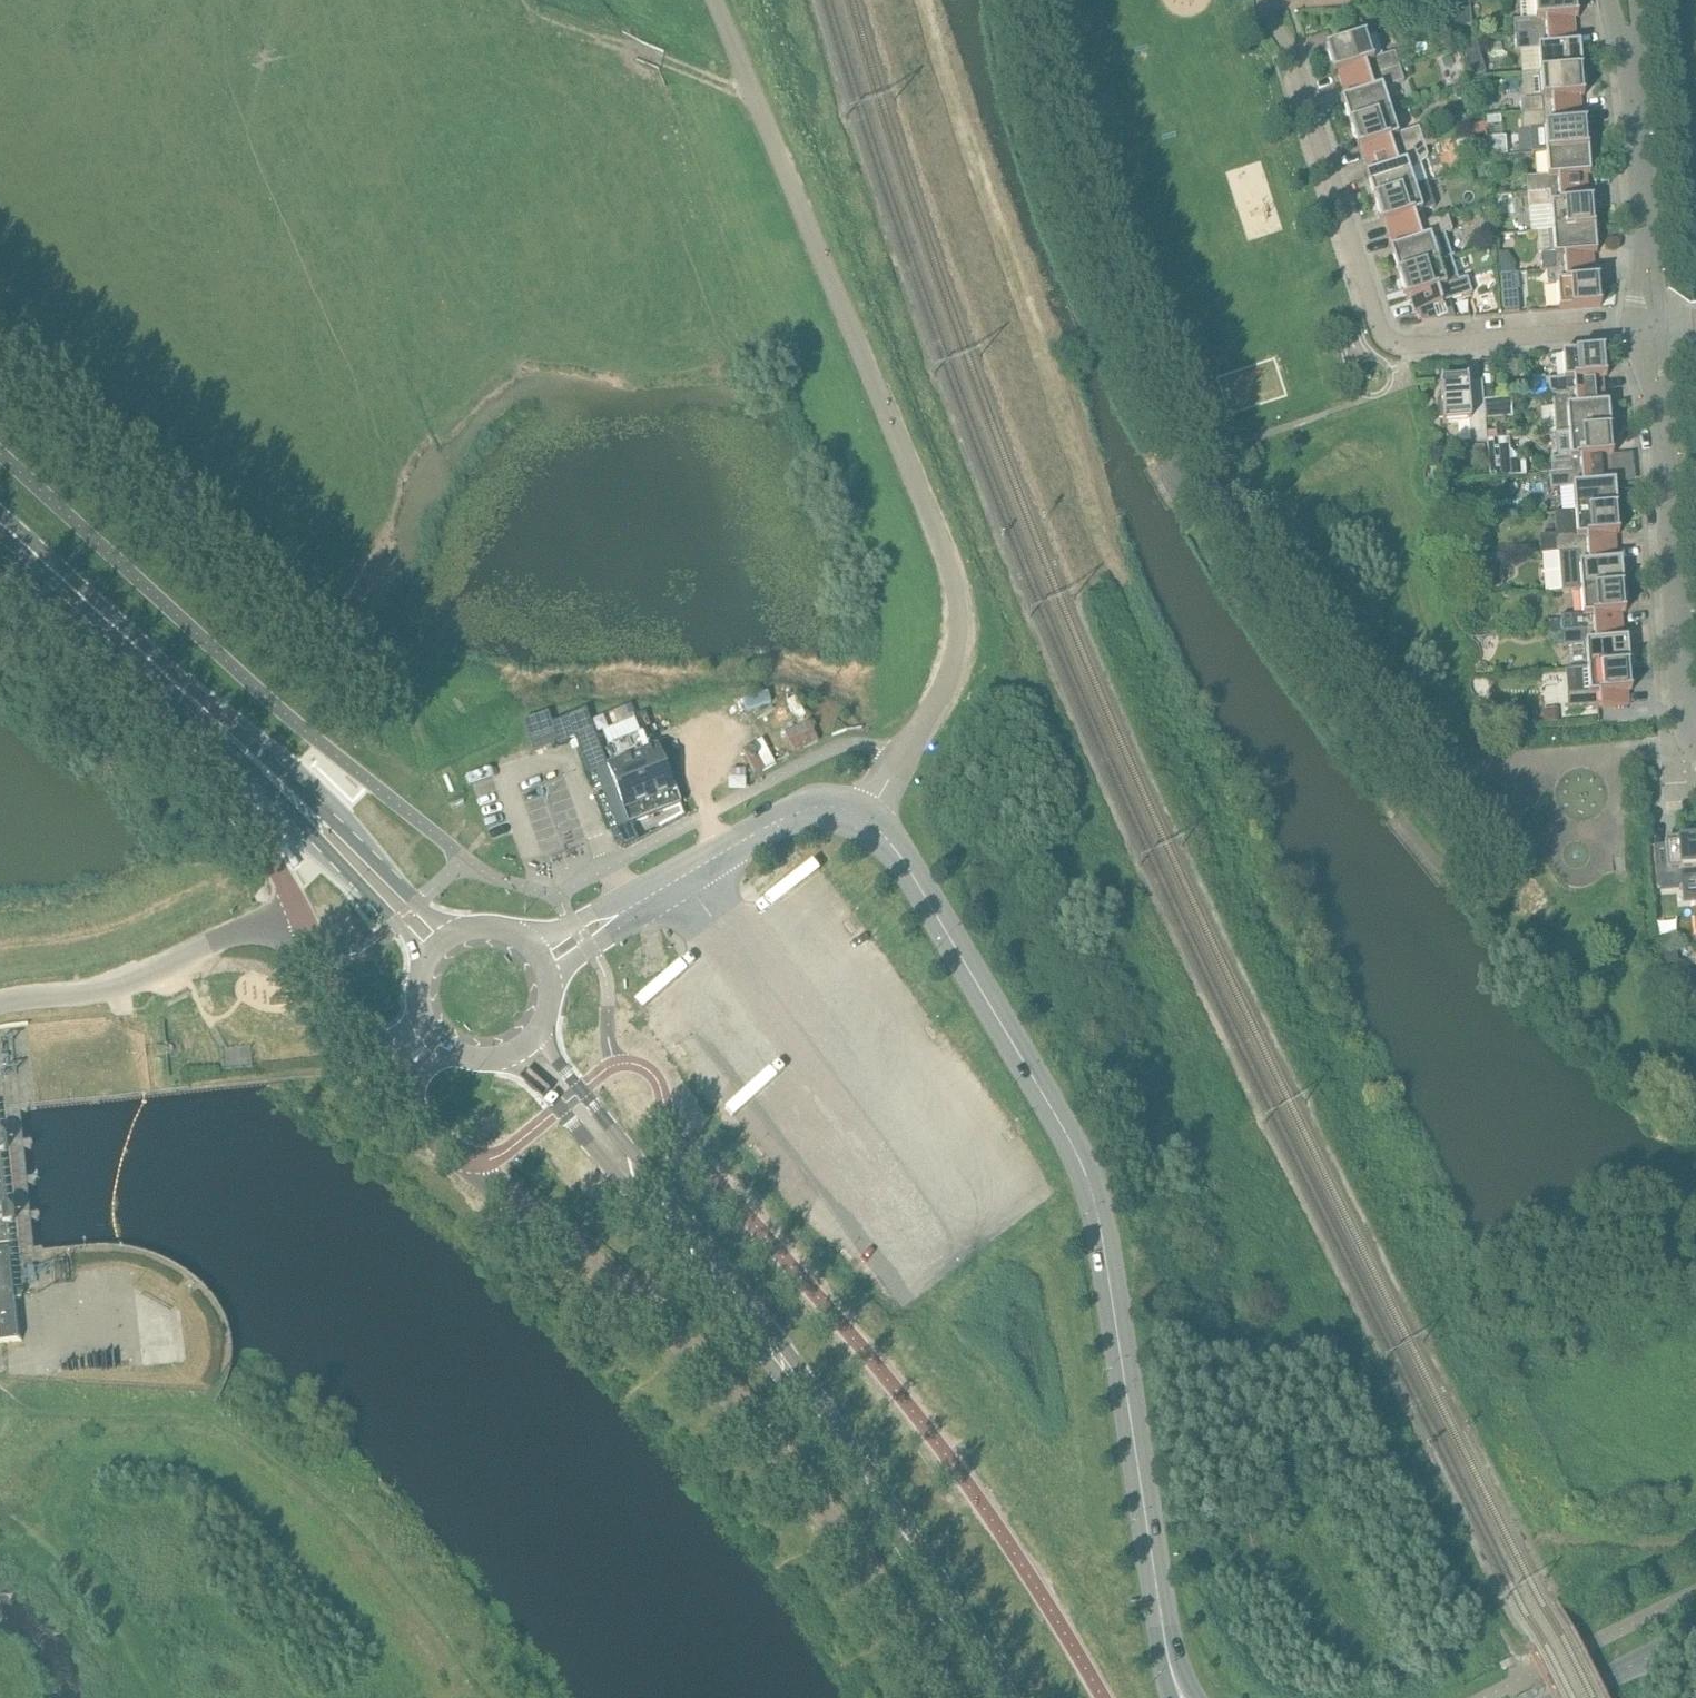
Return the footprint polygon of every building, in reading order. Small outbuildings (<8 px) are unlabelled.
[(1448,1),(1449,6),(1453,19),(1469,18),(1468,4),(1468,0),(1458,0),(1448,1)] [(1513,21),(1514,36),(1528,35),(1575,31),(1574,18),(1578,18),(1576,0),(1522,0),(1524,20),(1520,20),(1513,21)] [(1444,6),(1431,12),(1437,26),(1450,20),(1444,6)] [(1528,35),(1514,36),(1516,51),(1538,50),(1540,73),(1582,70),(1580,44),(1576,44),(1575,31),(1528,35)] [(1338,73),(1342,86),(1399,67),(1394,52),(1373,59),(1365,35),(1360,37),(1359,34),(1344,39),(1345,42),(1325,48),(1334,75),(1338,73)] [(1462,47),(1464,54),(1478,49),(1475,41),(1472,42),(1463,44),(1461,45),(1462,47)] [(1342,99),(1350,124),(1390,111),(1383,88),(1404,81),(1399,67),(1342,86),(1346,98),(1342,99)] [(1524,99),(1520,99),(1521,115),(1581,110),(1580,97),(1584,96),(1582,70),(1540,73),(1522,75),(1524,99)] [(1469,86),(1472,95),(1484,91),(1480,82),(1469,86)] [(1469,86),(1457,90),(1460,99),(1472,95),(1469,86)] [(1581,110),(1521,115),(1522,130),(1530,129),(1532,153),(1546,152),(1588,149),(1586,122),(1582,123),(1581,110)] [(1418,127),(1397,134),(1390,111),(1350,124),(1358,149),(1362,148),(1366,161),(1423,142),(1418,127)] [(1500,116),(1486,118),(1487,125),(1501,124),(1500,116)] [(1484,124),(1465,130),(1468,139),(1487,133),(1484,124)] [(1366,174),(1374,199),(1414,186),(1409,172),(1428,157),(1423,142),(1366,161),(1370,173),(1366,174)] [(1506,160),(1505,142),(1488,143),(1489,161),(1506,160)] [(1548,176),(1526,178),(1527,193),(1587,188),(1586,175),(1590,175),(1588,149),(1546,152),(1548,176)] [(1386,223),(1390,236),(1426,224),(1422,211),(1435,207),(1427,182),(1414,186),(1374,199),(1382,224),(1386,223)] [(1587,188),(1527,193),(1527,194),(1528,208),(1529,208),(1531,232),(1538,231),(1552,231),(1595,227),(1592,201),(1588,201),(1587,188)] [(1390,249),(1398,274),(1454,257),(1454,256),(1452,256),(1445,234),(1452,232),(1448,217),(1426,224),(1390,236),(1394,248),(1390,249)] [(1554,253),(1541,254),(1542,270),(1546,270),(1547,270),(1593,267),(1592,254),(1597,253),(1595,227),(1552,231),(1554,253)] [(1506,253),(1497,254),(1499,274),(1508,273),(1514,273),(1514,266),(1506,253)] [(1454,257),(1398,274),(1406,299),(1410,298),(1415,312),(1418,311),(1421,321),(1455,318),(1449,301),(1472,293),(1467,277),(1459,280),(1451,258),(1454,257)] [(1593,267),(1547,270),(1548,286),(1557,285),(1559,310),(1601,307),(1599,279),(1594,280),(1593,267)] [(1512,274),(1501,275),(1502,292),(1513,292),(1512,274)] [(1555,379),(1546,380),(1547,395),(1547,396),(1552,396),(1557,395),(1556,394),(1603,390),(1602,378),(1607,377),(1604,350),(1562,353),(1564,378),(1555,379)] [(1490,375),(1482,375),(1483,385),(1491,384),(1490,375)] [(1487,442),(1482,382),(1468,383),(1467,379),(1440,381),(1442,402),(1439,402),(1440,417),(1443,417),(1443,423),(1468,421),(1470,443),(1487,442)] [(1557,395),(1552,396),(1555,434),(1556,434),(1611,430),(1609,403),(1604,404),(1603,390),(1556,394),(1557,395)] [(1552,473),(1550,473),(1550,474),(1610,469),(1609,456),(1613,456),(1611,430),(1556,434),(1558,458),(1551,459),(1551,463),(1552,473)] [(1496,440),(1487,440),(1490,479),(1513,477),(1511,451),(1510,439),(1496,440)] [(1485,446),(1473,447),(1474,458),(1486,457),(1485,446)] [(1610,469),(1550,474),(1551,489),(1560,489),(1562,513),(1617,508),(1615,483),(1615,482),(1611,482),(1610,469)] [(1543,552),(1540,552),(1540,554),(1561,552),(1616,548),(1615,535),(1619,534),(1617,508),(1562,513),(1557,513),(1559,536),(1542,538),(1543,552)] [(1616,548),(1561,552),(1564,591),(1581,590),(1623,587),(1621,560),(1617,561),(1616,548)] [(1583,614),(1561,616),(1562,631),(1622,626),(1621,613),(1625,613),(1623,587),(1581,590),(1583,614)] [(1559,619),(1546,620),(1547,631),(1560,631),(1559,619)] [(1622,626),(1562,631),(1562,632),(1563,644),(1563,646),(1585,645),(1587,668),(1630,665),(1627,639),(1623,639),(1622,626)] [(1562,632),(1551,633),(1551,645),(1563,644),(1562,632)] [(1574,669),(1566,670),(1567,694),(1568,711),(1598,708),(1628,706),(1627,692),(1632,691),(1630,665),(1587,668),(1574,669)] [(801,694),(754,712),(772,759),(819,741),(801,694)] [(1557,720),(1556,709),(1543,710),(1544,722),(1557,720)] [(551,724),(556,738),(558,743),(575,737),(589,774),(607,768),(608,767),(587,711),(551,724)] [(547,714),(523,723),(532,747),(556,738),(551,724),(547,714)] [(617,727),(603,732),(609,748),(615,764),(608,767),(607,768),(620,803),(628,824),(630,823),(680,804),(680,803),(659,748),(649,752),(643,735),(641,735),(635,720),(629,722),(617,727)] [(1654,846),(1656,873),(1657,889),(1682,887),(1683,902),(1695,901),(1695,826),(1687,827),(1688,839),(1664,841),(1665,845),(1654,846)] [(1661,948),(1662,964),(1678,963),(1676,947),(1661,948)] [(14,1219),(14,1217),(15,1216),(14,1214),(14,1213),(13,1212),(13,1211),(12,1209),(11,1208),(9,1208),(4,1152),(6,1150),(6,1149),(7,1148),(7,1147),(7,1146),(7,1144),(7,1143),(7,1142),(6,1140),(6,1139),(5,1138),(3,1137),(2,1136),(0,1113),(0,1343),(23,1341),(18,1298),(19,1298),(20,1298),(21,1297),(22,1296),(22,1294),(22,1293),(21,1292),(20,1291),(19,1291),(18,1291),(11,1223),(12,1222),(13,1221),(14,1220),(14,1219)] [(119,1350),(120,1368),(193,1365),(192,1347),(119,1350)]
